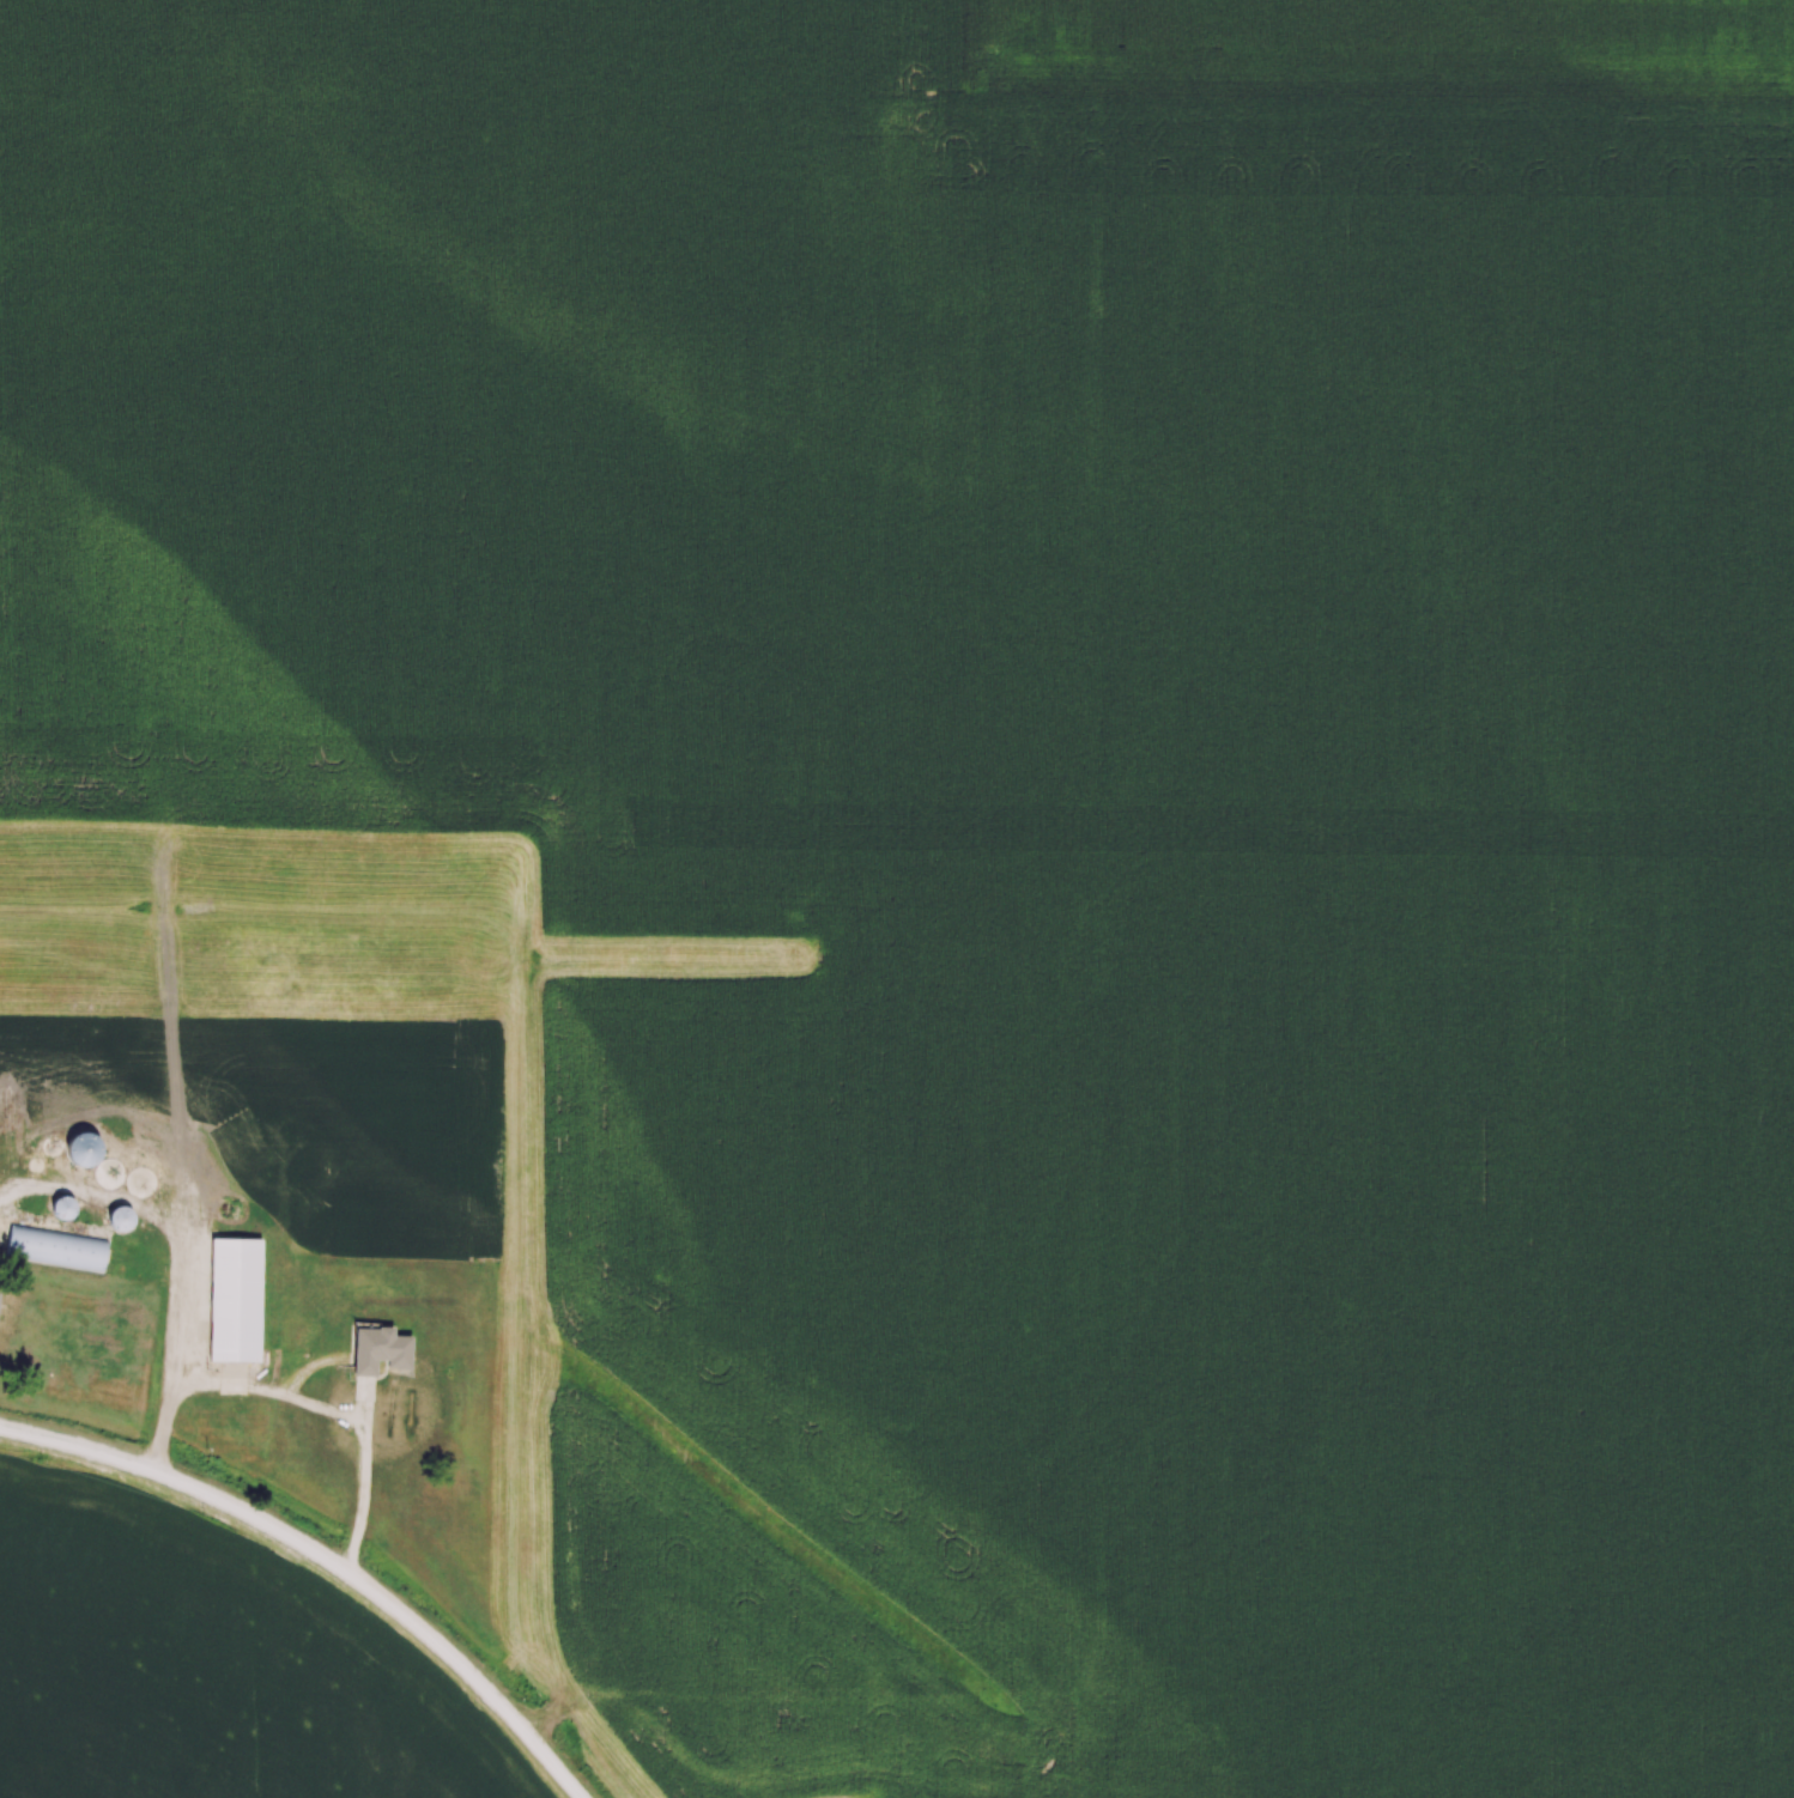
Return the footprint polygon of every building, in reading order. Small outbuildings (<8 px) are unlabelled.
[(72,1161),(93,1166),(99,1142),(78,1137),(72,1161)] [(100,1180),(113,1189),(126,1170),(113,1161),(100,1180)] [(133,1197),(157,1196),(155,1171),(132,1172),(133,1197)] [(58,1223),(72,1221),(69,1202),(55,1204),(58,1223)] [(136,1228),(135,1210),(116,1211),(116,1229),(136,1228)] [(110,1242),(11,1228),(7,1260),(106,1275),(110,1242)] [(213,1363),(263,1363),(263,1241),(214,1241),(213,1363)] [(357,1378),(380,1378),(380,1364),(389,1364),(389,1372),(414,1372),(414,1337),(397,1337),(397,1328),(357,1328),(357,1378)]
